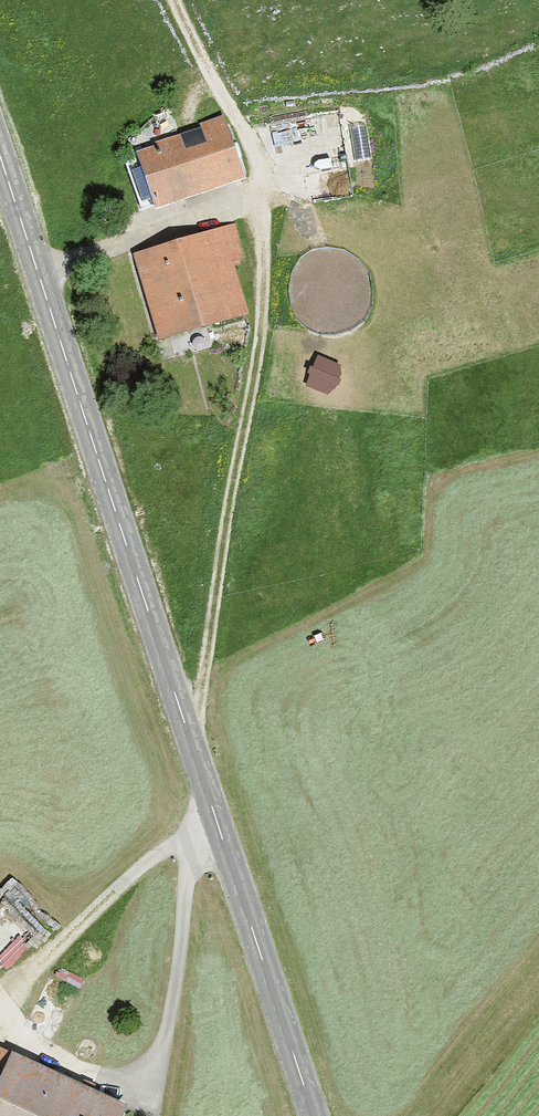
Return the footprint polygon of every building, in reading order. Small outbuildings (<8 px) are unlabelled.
[(222,125),(137,154),(158,216),(243,187),(222,125)] [(234,225),(134,259),(163,343),(248,314),(231,266),(246,261),(234,225)] [(36,928),(51,912),(14,877),(0,892),(0,894),(36,928)] [(1,921),(0,921),(0,956),(17,963),(34,924),(5,911),(1,921)] [(15,1055),(0,1086),(0,1115),(127,1115),(130,1111),(15,1055)]
